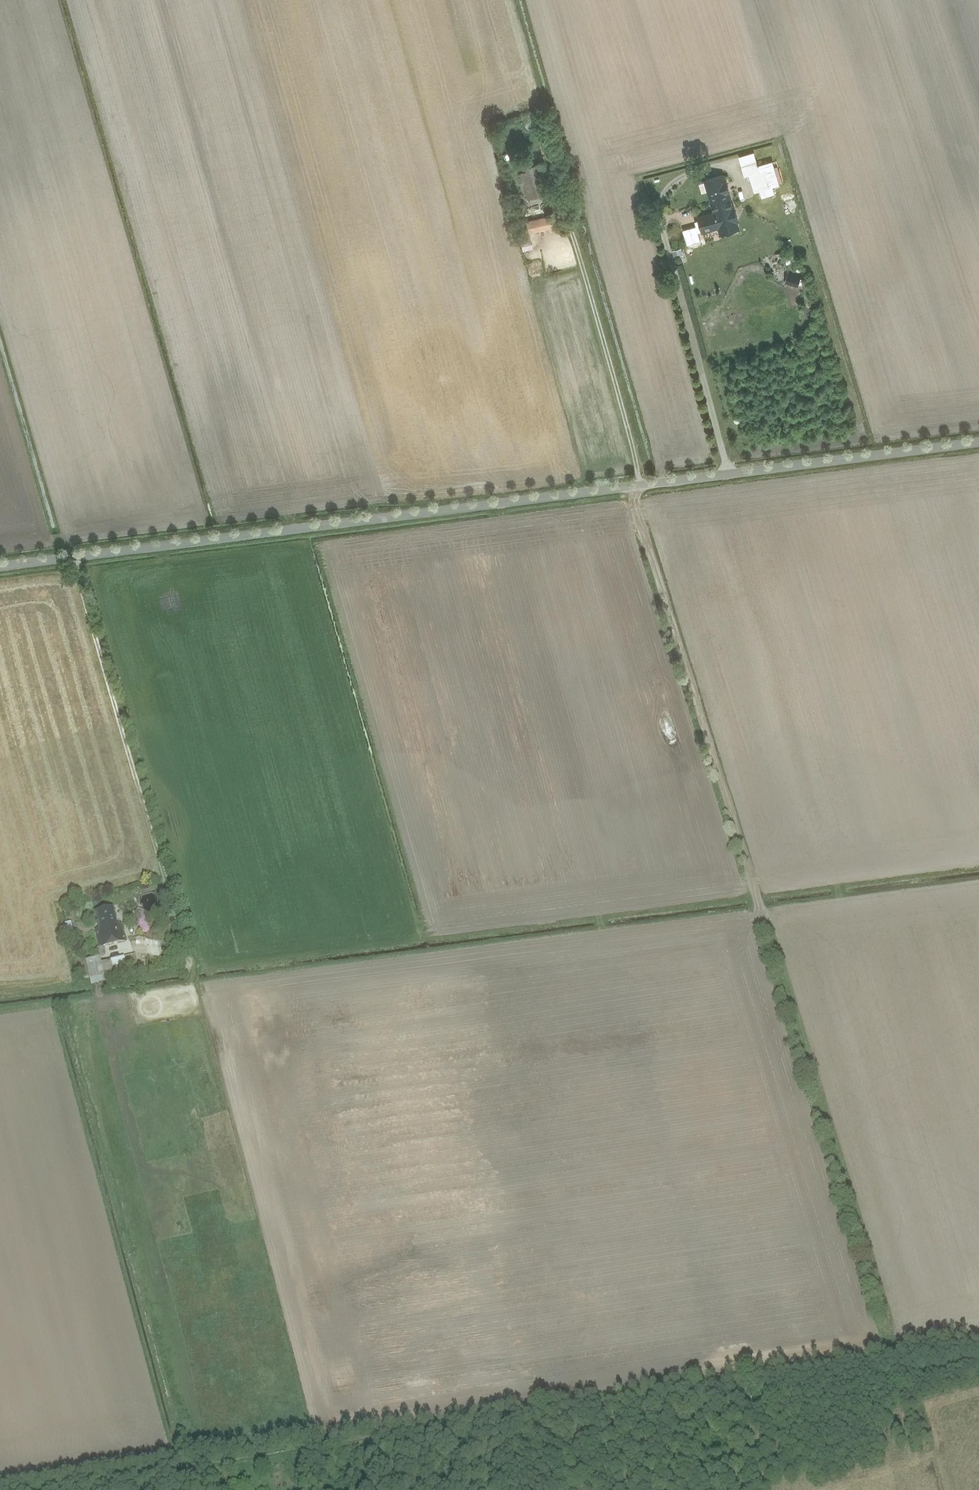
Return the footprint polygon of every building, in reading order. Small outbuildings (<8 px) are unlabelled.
[(774,198),(765,167),(760,169),(755,149),(739,154),(745,174),(750,172),(759,202),(774,198)] [(525,170),(521,171),(529,198),(550,193),(543,167),(538,169),(537,162),(524,165),(525,170)] [(740,226),(724,172),(704,178),(713,210),(696,215),(700,231),(718,226),(720,232),(740,226)] [(553,226),(550,212),(522,218),(525,232),(553,226)] [(675,256),(685,252),(683,246),(673,250),(675,256)] [(799,285),(800,276),(786,275),(786,284),(799,285)] [(117,923),(113,906),(97,910),(101,927),(97,928),(101,948),(128,941),(123,922),(117,923)] [(72,920),(66,921),(67,934),(74,933),(72,920)] [(100,956),(85,960),(92,983),(139,971),(135,954),(102,963),(100,956)]
